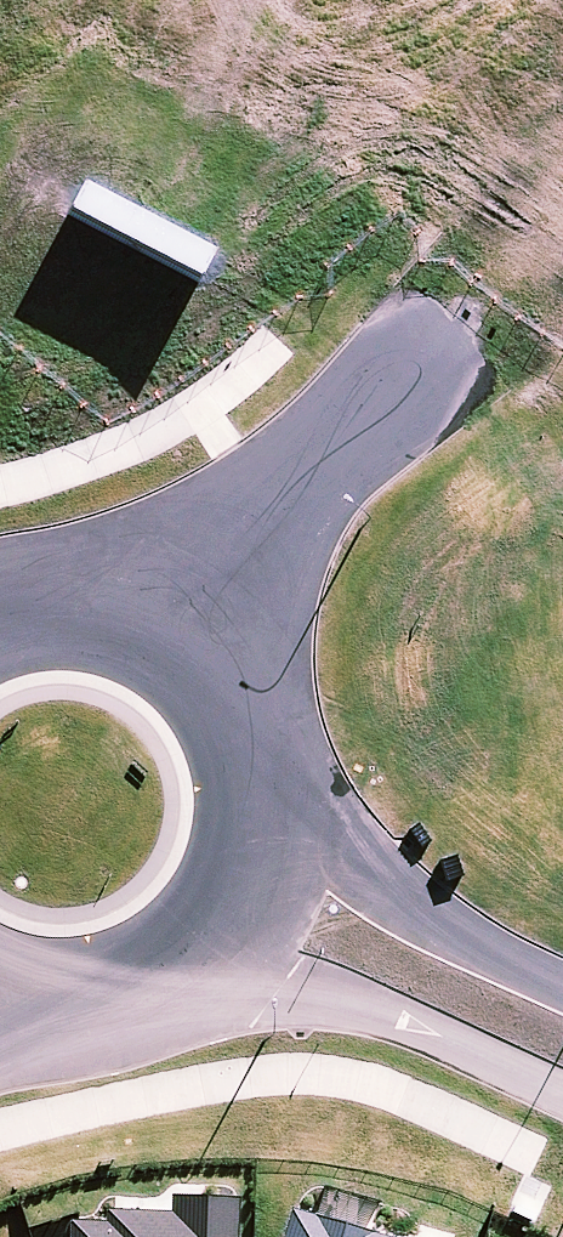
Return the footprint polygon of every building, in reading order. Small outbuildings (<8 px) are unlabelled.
[(237,1205),(166,1201),(167,1219),(101,1216),(100,1229),(66,1227),(66,1236),(236,1236),(237,1205)] [(287,1216),(281,1236),(363,1236),(287,1216)]
